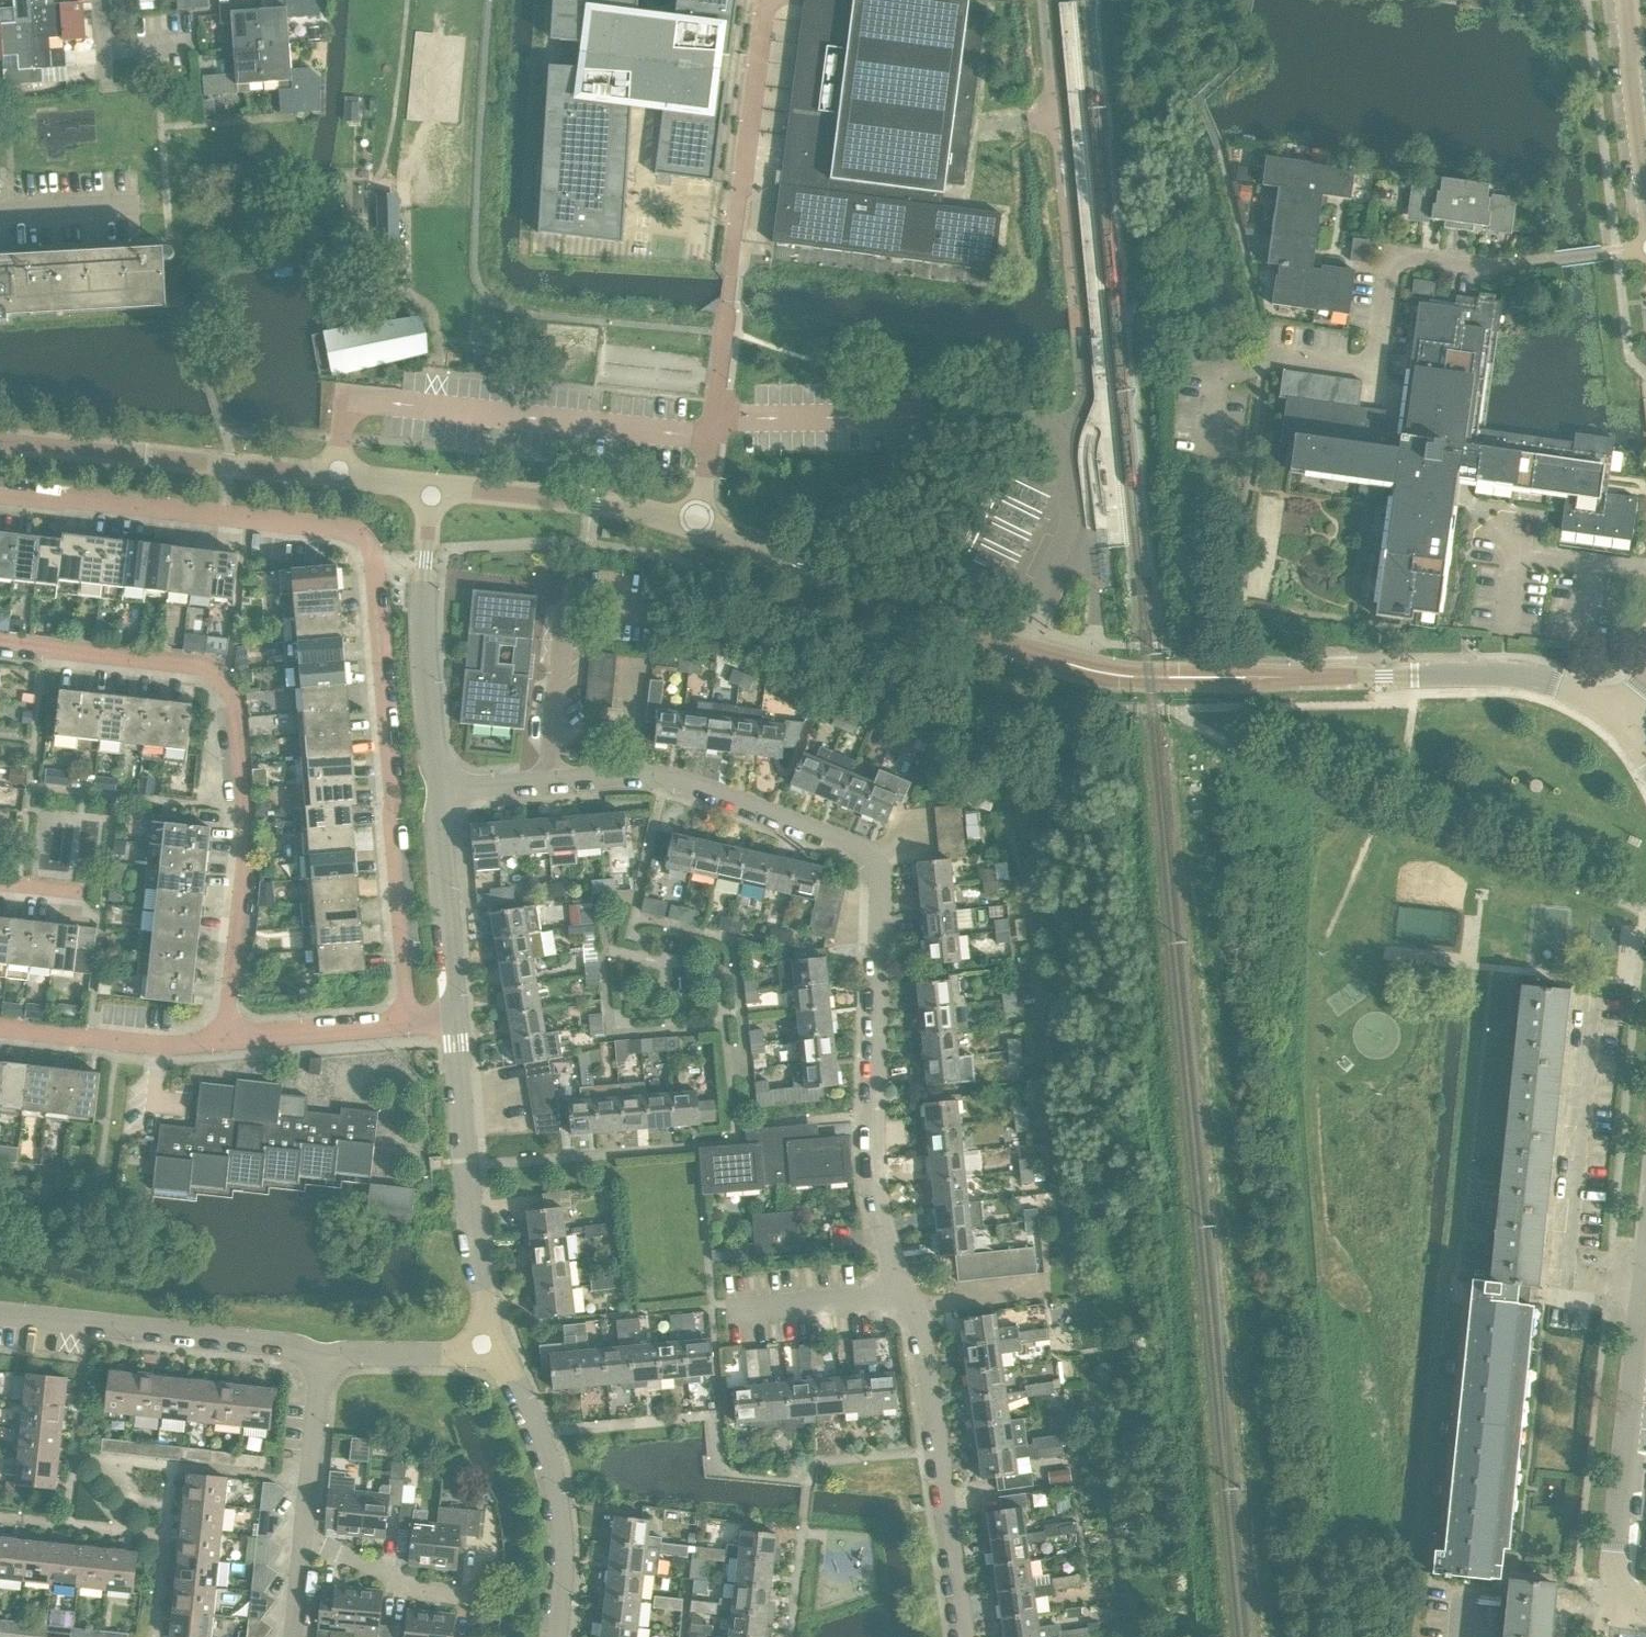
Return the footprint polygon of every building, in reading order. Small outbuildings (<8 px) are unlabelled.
[(15,7),(0,8),(0,20),(0,23),(0,24),(32,22),(31,7),(31,0),(14,0),(15,7)] [(141,13),(177,10),(176,0),(140,0),(141,13)] [(178,10),(210,8),(210,0),(177,0),(178,10)] [(262,47),(289,45),(287,19),(320,16),(319,0),(275,0),(276,8),(260,9),(262,47)] [(538,233),(623,244),(632,103),(664,107),(655,174),(656,174),(673,176),(689,179),(710,181),(714,182),(727,81),(715,79),(718,55),(730,56),(737,0),(677,0),(675,20),(637,15),(638,0),(553,0),(551,39),(586,44),(582,68),(549,66),(538,233)] [(773,243),(994,271),(1002,214),(949,207),(941,207),(942,195),(945,195),(945,193),(944,193),(944,192),(943,192),(944,184),(946,184),(946,179),(962,180),(962,186),(963,186),(986,11),(968,9),(970,0),(804,0),(773,242),(773,243)] [(61,5),(31,7),(32,22),(36,68),(42,67),(42,68),(66,66),(65,49),(49,51),(48,37),(63,36),(63,40),(86,39),(83,2),(61,3),(61,5)] [(232,23),(234,49),(262,47),(260,9),(241,11),(241,3),(220,4),(221,23),(232,23)] [(0,23),(0,60),(2,60),(4,85),(43,83),(67,81),(66,66),(42,68),(42,67),(36,68),(32,22),(0,24),(0,23)] [(311,28),(311,40),(320,39),(320,27),(311,28)] [(262,47),(265,82),(282,81),(284,111),(297,110),(297,113),(320,111),(320,78),(309,68),(291,69),(289,45),(262,47)] [(247,83),(265,82),(262,47),(234,49),(235,73),(203,75),(204,95),(247,92),(247,83)] [(214,100),(201,101),(203,120),(216,119),(214,100)] [(1314,153),(1312,162),(1325,164),(1326,155),(1314,153)] [(1273,213),(1271,230),(1316,236),(1322,196),(1347,199),(1348,197),(1343,197),(1345,188),(1351,188),(1353,170),(1310,164),(1310,162),(1265,156),(1263,174),(1269,175),(1268,185),(1263,184),(1263,185),(1277,187),(1275,198),(1279,199),(1277,214),(1273,213)] [(1238,167),(1236,181),(1249,183),(1251,169),(1238,167)] [(1443,228),(1458,230),(1465,180),(1442,177),(1440,191),(1415,188),(1411,216),(1438,220),(1438,217),(1445,218),(1443,228)] [(1465,180),(1458,230),(1474,232),(1475,222),(1481,223),(1481,226),(1508,230),(1512,201),(1487,197),(1489,183),(1465,180)] [(1241,186),(1239,198),(1251,200),(1252,188),(1241,186)] [(381,223),(381,263),(407,263),(407,246),(398,246),(397,211),(397,198),(380,199),(381,223)] [(1331,312),(1348,315),(1354,270),(1321,265),(1320,270),(1312,269),(1316,236),(1271,230),(1269,248),(1273,248),(1271,263),(1266,262),(1266,263),(1278,265),(1276,276),(1281,277),(1280,287),(1274,286),(1271,304),(1316,310),(1317,306),(1331,308),(1331,312)] [(1350,260),(1367,263),(1370,240),(1353,238),(1351,249),(1350,260)] [(1535,239),(1525,238),(1524,248),(1533,249),(1535,239)] [(343,245),(339,245),(340,257),(357,256),(356,245),(343,245)] [(166,302),(164,255),(30,262),(29,256),(12,257),(12,254),(0,255),(0,311),(166,302)] [(1410,292),(1433,295),(1435,282),(1412,279),(1410,292)] [(1358,414),(1362,382),(1336,378),(1322,376),(1296,373),(1283,370),(1282,380),(1280,388),(1279,398),(1287,399),(1280,442),(1293,444),(1289,470),(1393,485),(1374,616),(1411,621),(1412,612),(1437,616),(1454,503),(1455,492),(1458,476),(1476,479),(1475,483),(1566,496),(1560,532),(1631,542),(1637,498),(1605,493),(1613,439),(1574,433),(1572,443),(1483,430),(1496,337),(1501,303),(1455,296),(1454,309),(1419,304),(1414,340),(1413,346),(1408,381),(1407,386),(1404,407),(1401,429),(1383,427),(1385,412),(1366,409),(1365,415),(1358,414)] [(416,320),(338,335),(344,367),(423,351),(416,320)] [(553,353),(550,366),(563,369),(566,356),(553,353)] [(475,355),(474,364),(483,365),(484,356),(475,355)] [(14,581),(20,535),(0,533),(0,579),(14,581)] [(41,538),(36,583),(58,586),(64,534),(63,534),(63,540),(41,538)] [(64,534),(58,586),(59,586),(59,580),(80,583),(86,537),(64,534)] [(20,535),(14,581),(36,583),(41,538),(20,535)] [(86,537),(80,583),(102,585),(108,540),(86,537)] [(108,540),(102,585),(124,588),(129,542),(108,540)] [(129,542),(124,588),(146,590),(151,545),(129,542)] [(151,545),(146,590),(168,593),(173,547),(151,545)] [(173,547),(168,593),(189,595),(195,550),(173,547)] [(195,550),(189,595),(211,598),(217,552),(195,550)] [(217,552),(211,598),(234,601),(239,555),(217,552)] [(292,570),(279,571),(281,595),(288,594),(294,594),(339,590),(337,566),(292,570)] [(339,590),(294,594),(296,618),(341,614),(339,590)] [(473,590),(465,670),(459,723),(523,730),(536,596),(473,590)] [(8,630),(9,615),(0,614),(0,629),(8,630)] [(341,614),(296,618),(298,641),(343,637),(341,614)] [(11,618),(9,630),(20,631),(21,619),(11,618)] [(193,636),(191,651),(204,653),(206,637),(193,636)] [(207,637),(205,653),(214,654),(216,638),(207,637)] [(343,637),(298,641),(300,665),(345,661),(343,637)] [(591,652),(589,665),(616,668),(617,655),(591,652)] [(652,669),(677,671),(689,673),(690,659),(654,655),(652,669)] [(249,658),(241,658),(242,670),(250,669),(249,658)] [(690,659),(689,673),(700,674),(702,661),(690,659)] [(345,661),(300,665),(302,689),(347,685),(345,661)] [(589,665),(588,678),(614,681),(616,668),(589,665)] [(728,682),(739,686),(744,673),(733,668),(728,682)] [(253,670),(241,670),(242,681),(253,681),(253,670)] [(744,673),(739,686),(750,690),(755,677),(744,673)] [(588,678),(587,691),(613,694),(614,681),(588,678)] [(651,680),(646,722),(657,723),(655,743),(681,746),(684,713),(659,710),(662,682),(651,680)] [(347,685),(302,689),(304,713),(349,709),(347,685)] [(61,690),(55,736),(78,738),(83,693),(61,690)] [(587,691),(586,705),(601,707),(612,708),(613,694),(587,691)] [(78,738),(77,749),(98,752),(100,741),(105,695),(83,693),(78,738)] [(24,694),(23,701),(35,703),(36,695),(24,694)] [(105,695),(100,741),(122,743),(127,698),(105,695)] [(127,698),(122,743),(143,746),(149,700),(127,698)] [(802,699),(796,711),(807,716),(812,703),(802,699)] [(143,752),(142,759),(164,761),(165,748),(170,702),(149,700),(143,746),(143,752)] [(165,748),(164,761),(186,764),(193,705),(170,702),(165,748)] [(684,713),(681,746),(706,749),(711,703),(697,702),(696,714),(684,713)] [(711,703),(706,749),(731,752),(736,707),(711,703)] [(736,707),(731,752),(756,755),(760,722),(759,722),(761,710),(748,708),(736,707)] [(349,709),(304,713),(306,736),(351,732),(349,709)] [(25,712),(24,721),(33,722),(34,713),(25,712)] [(832,725),(842,729),(848,717),(837,712),(832,725)] [(848,717),(842,729),(853,734),(859,722),(848,717)] [(760,722),(756,755),(782,758),(783,748),(793,749),(804,723),(803,723),(784,721),(783,725),(760,722)] [(879,744),(889,749),(895,736),(885,731),(879,744)] [(351,732),(306,736),(308,760),(353,756),(351,732)] [(895,736),(889,749),(899,754),(906,741),(895,736)] [(803,755),(790,784),(815,794),(832,753),(819,748),(814,760),(803,755)] [(832,753),(815,794),(838,804),(850,775),(850,774),(854,763),(832,753)] [(302,761),(295,761),(297,785),(355,780),(353,756),(308,760),(302,761)] [(12,767),(10,781),(24,783),(25,769),(12,767)] [(47,769),(45,784),(72,787),(74,772),(47,769)] [(850,775),(838,804),(861,814),(879,771),(877,770),(872,784),(850,775)] [(879,771),(861,814),(886,824),(896,799),(901,801),(908,783),(879,771)] [(96,777),(94,789),(116,792),(117,779),(96,777)] [(139,793),(153,794),(154,778),(141,777),(139,793)] [(355,780),(297,785),(299,809),(357,804),(355,780)] [(265,799),(258,799),(259,811),(271,810),(270,803),(265,799)] [(299,809),(293,809),(295,833),(353,828),(351,805),(357,804),(299,809)] [(961,804),(934,807),(934,808),(936,821),(962,818),(961,804)] [(978,810),(965,811),(968,839),(981,837),(978,810)] [(624,813),(598,815),(601,848),(627,846),(624,813)] [(598,815),(573,817),(576,851),(601,848),(598,815)] [(573,817),(548,819),(550,853),(551,866),(577,864),(576,851),(573,817)] [(962,818),(936,821),(937,834),(963,831),(962,818)] [(548,819),(522,821),(525,855),(550,853),(548,819)] [(522,821),(497,823),(500,857),(525,855),(522,821)] [(166,823),(163,846),(209,851),(211,828),(166,823)] [(497,823),(471,825),(475,871),(501,869),(500,857),(497,823)] [(353,828),(295,833),(297,857),(310,855),(356,851),(353,828)] [(963,831),(937,834),(938,847),(965,844),(964,838),(963,831)] [(672,834),(665,867),(691,873),(698,840),(672,834)] [(115,840),(114,854),(125,855),(127,842),(115,840)] [(698,840),(691,873),(715,878),(723,845),(698,840)] [(940,860),(917,863),(920,888),(953,885),(950,860),(966,858),(965,844),(938,847),(940,860)] [(723,845),(715,878),(740,884),(747,851),(723,845)] [(163,846),(161,868),(206,873),(209,851),(163,846)] [(356,851),(310,855),(312,879),(358,875),(356,851)] [(747,851),(740,884),(765,889),(772,856),(747,851)] [(772,856),(765,889),(790,895),(797,862),(772,856)] [(982,880),(997,879),(1008,878),(1007,861),(994,862),(995,868),(981,870),(982,880)] [(797,862),(790,895),(816,900),(817,895),(820,882),(823,868),(821,867),(797,862)] [(113,863),(111,883),(125,884),(128,865),(113,863)] [(161,868),(158,889),(204,894),(206,873),(161,868)] [(358,875),(312,879),(314,903),(360,899),(358,875)] [(603,880),(604,892),(614,892),(613,879),(603,880)] [(982,880),(983,893),(998,892),(998,890),(997,881),(997,879),(982,880)] [(590,881),(591,893),(604,892),(603,880),(590,881)] [(1005,880),(997,881),(998,890),(1006,889),(1005,880)] [(261,884),(260,899),(275,898),(274,882),(261,884)] [(552,883),(553,897),(566,896),(564,882),(552,883)] [(820,882),(817,895),(843,901),(846,888),(820,882)] [(540,885),(542,898),(553,897),(552,883),(540,885)] [(953,885),(920,888),(922,914),(955,910),(953,885)] [(501,888),(502,901),(514,900),(513,887),(501,888)] [(110,888),(109,901),(120,902),(121,889),(110,888)] [(490,889),(491,902),(502,901),(501,888),(490,889)] [(158,889),(156,911),(202,916),(203,908),(204,894),(158,889)] [(816,900),(814,908),(840,913),(843,901),(817,895),(816,900)] [(308,903),(301,904),(303,928),(362,923),(360,899),(314,903),(308,903)] [(522,908),(491,913),(495,939),(542,931),(537,905),(522,908)] [(671,906),(668,918),(680,921),(683,909),(671,906)] [(814,908),(811,920),(837,926),(840,913),(814,908)] [(683,909),(680,921),(691,923),(693,911),(683,909)] [(955,910),(922,914),(925,939),(958,935),(955,910)] [(156,911),(154,933),(199,938),(202,916),(156,911)] [(594,911),(581,912),(582,924),(595,923),(594,911)] [(8,965),(13,919),(0,917),(0,964),(8,965)] [(720,917),(717,929),(729,932),(732,920),(720,917)] [(8,965),(7,978),(29,980),(29,973),(30,967),(35,921),(13,919),(8,965)] [(995,920),(995,931),(1009,930),(1008,919),(995,920)] [(732,920),(729,932),(739,934),(742,922),(732,920)] [(811,920),(808,934),(825,937),(834,939),(837,926),(811,920)] [(35,921),(30,967),(52,970),(57,923),(35,921)] [(57,923),(52,970),(74,972),(92,974),(94,953),(77,951),(79,926),(57,923)] [(362,923),(303,928),(306,951),(319,950),(364,946),(362,923)] [(595,923),(582,924),(583,935),(596,934),(595,923)] [(768,941),(779,943),(782,928),(770,926),(768,941)] [(782,928),(779,943),(791,945),(793,930),(782,928)] [(995,931),(996,942),(1009,942),(1009,930),(995,931)] [(542,931),(495,939),(500,964),(531,959),(531,958),(546,955),(542,931)] [(143,932),(140,954),(197,960),(199,938),(154,933),(143,932)] [(958,935),(925,939),(928,965),(961,961),(958,935)] [(364,946),(319,950),(321,975),(366,971),(364,946)] [(140,954),(138,975),(143,976),(149,977),(194,982),(197,960),(140,954)] [(825,957),(778,962),(780,987),(793,986),(793,987),(828,983),(825,957)] [(531,959),(500,964),(504,989),(536,984),(531,959)] [(598,963),(585,964),(586,975),(599,974),(598,963)] [(948,980),(917,983),(920,1009),(965,1005),(964,994),(960,994),(958,974),(958,973),(948,974),(948,975),(948,980)] [(599,974),(586,975),(587,986),(600,985),(599,974)] [(149,977),(146,999),(192,1004),(194,982),(149,977)] [(744,981),(745,992),(758,991),(756,980),(744,981)] [(101,981),(100,993),(111,994),(112,982),(101,981)] [(828,983),(793,987),(796,1012),(830,1009),(828,983)] [(536,984),(504,989),(508,1014),(540,1009),(536,984)] [(1522,987),(1514,1061),(1558,1065),(1561,1038),(1561,1035),(1564,1036),(1565,1022),(1563,1021),(1563,1019),(1566,993),(1567,992),(1567,991),(1562,991),(1550,990),(1550,989),(1522,987)] [(1001,989),(1002,1001),(1016,1000),(1015,988),(1001,989)] [(745,992),(746,1003),(759,1002),(758,991),(745,992)] [(1002,1001),(1003,1013),(1017,1012),(1016,1000),(1002,1001)] [(5,1004),(3,1014),(19,1016),(20,1006),(5,1004)] [(25,1016),(46,1019),(47,1006),(27,1004),(25,1016)] [(62,1005),(61,1015),(81,1018),(82,1007),(62,1005)] [(965,1005),(920,1009),(922,1035),(955,1031),(968,1030),(965,1005)] [(540,1009),(508,1014),(513,1039),(545,1034),(540,1009)] [(830,1009),(796,1012),(798,1038),(833,1034),(830,1009)] [(602,1013),(589,1014),(590,1026),(603,1025),(602,1013)] [(603,1025),(590,1026),(591,1037),(604,1036),(603,1025)] [(748,1031),(749,1043),(763,1041),(761,1030),(748,1031)] [(955,1031),(922,1035),(925,1060),(958,1057),(955,1031)] [(545,1034),(513,1039),(517,1065),(524,1064),(549,1060),(562,1057),(558,1032),(545,1034)] [(833,1034),(798,1038),(801,1063),(836,1059),(833,1034)] [(677,1037),(666,1038),(667,1051),(679,1050),(677,1037)] [(641,1039),(629,1040),(630,1053),(642,1052),(641,1039)] [(652,1039),(641,1039),(642,1052),(653,1051),(652,1039)] [(1008,1040),(1009,1052),(1021,1051),(1020,1039),(1008,1040)] [(749,1043),(751,1054),(764,1053),(763,1041),(749,1043)] [(601,1050),(590,1053),(592,1065),(604,1063),(601,1050)] [(1009,1052),(1009,1064),(1022,1063),(1021,1051),(1009,1052)] [(590,1053),(578,1055),(581,1067),(592,1065),(590,1053)] [(958,1057),(925,1060),(927,1086),(960,1083),(974,1081),(972,1055),(958,1057)] [(311,1059),(309,1074),(321,1075),(320,1074),(322,1058),(312,1059),(311,1059)] [(769,1081),(755,1082),(757,1107),(823,1100),(822,1087),(838,1085),(836,1059),(801,1063),(802,1075),(791,1076),(792,1087),(769,1089),(769,1081)] [(549,1060),(524,1064),(526,1077),(552,1073),(549,1060)] [(1514,1061),(1506,1134),(1551,1139),(1553,1111),(1554,1109),(1556,1109),(1557,1095),(1555,1095),(1555,1093),(1558,1065),(1514,1061)] [(0,1106),(0,1108),(23,1111),(29,1065),(5,1063),(0,1106)] [(29,1065),(23,1111),(47,1113),(52,1068),(29,1065)] [(52,1068),(47,1113),(71,1116),(76,1071),(52,1068)] [(76,1071),(71,1116),(95,1119),(100,1073),(76,1071)] [(552,1073),(526,1077),(529,1090),(554,1086),(552,1073)] [(161,1124),(154,1189),(191,1194),(191,1186),(227,1190),(228,1183),(263,1187),(264,1179),(299,1183),(300,1176),(335,1180),(336,1173),(372,1177),(379,1111),(343,1107),(342,1115),(308,1111),(309,1096),(282,1093),(283,1083),(239,1078),(238,1086),(202,1082),(197,1128),(161,1124)] [(644,1082),(619,1084),(623,1130),(648,1128),(645,1095),(644,1082)] [(619,1084),(594,1086),(597,1133),(623,1130),(619,1084)] [(554,1086),(529,1090),(531,1103),(556,1099),(554,1086)] [(559,1112),(533,1116),(536,1134),(537,1134),(560,1133),(562,1132),(561,1126),(571,1125),(571,1135),(597,1133),(594,1086),(580,1087),(581,1100),(557,1102),(559,1112)] [(695,1090),(671,1092),(673,1126),(699,1124),(698,1102),(697,1090),(695,1090)] [(671,1092),(645,1095),(648,1128),(673,1126),(671,1092)] [(556,1099),(531,1103),(533,1116),(559,1112),(557,1102),(556,1099)] [(957,1100),(924,1103),(927,1129),(960,1126),(957,1100)] [(1013,1108),(1015,1120),(1029,1119),(1027,1107),(1013,1108)] [(1029,1119),(1015,1120),(1015,1133),(1029,1131),(1029,1119)] [(808,1126),(772,1129),(775,1164),(776,1183),(847,1177),(844,1140),(809,1143),(808,1126)] [(960,1126),(927,1129),(930,1155),(963,1151),(960,1126)] [(755,1147),(704,1152),(706,1189),(760,1185),(776,1183),(775,1164),(772,1129),(754,1130),(755,1147)] [(1506,1134),(1499,1208),(1543,1212),(1546,1185),(1546,1183),(1548,1183),(1550,1169),(1547,1169),(1548,1166),(1551,1139),(1506,1134)] [(9,1148),(8,1161),(17,1162),(19,1149),(9,1148)] [(42,1163),(53,1165),(55,1152),(44,1150),(42,1163)] [(963,1151),(930,1155),(932,1180),(965,1177),(963,1151)] [(430,1157),(429,1157),(430,1170),(431,1170),(443,1169),(443,1166),(442,1159),(442,1156),(430,1157)] [(1019,1159),(1020,1171),(1033,1170),(1033,1158),(1019,1159)] [(1020,1171),(1021,1183),(1034,1182),(1034,1174),(1033,1170),(1020,1171)] [(1044,1174),(1034,1174),(1034,1182),(1045,1181),(1044,1174)] [(965,1177),(932,1180),(935,1205),(968,1202),(965,1177)] [(371,1183),(368,1216),(412,1221),(416,1188),(371,1183)] [(968,1202),(935,1205),(937,1231),(970,1227),(982,1226),(980,1201),(968,1202)] [(521,1226),(523,1239),(565,1234),(562,1207),(526,1211),(528,1225),(521,1226)] [(1499,1208),(1491,1282),(1530,1286),(1531,1286),(1535,1286),(1536,1284),(1535,1284),(1538,1258),(1538,1256),(1540,1256),(1542,1242),(1540,1242),(1540,1240),(1543,1212),(1499,1208)] [(1024,1210),(1026,1222),(1039,1220),(1037,1209),(1024,1210)] [(765,1213),(753,1227),(755,1246),(755,1254),(800,1250),(798,1223),(797,1210),(779,1212),(765,1213)] [(851,1213),(847,1218),(848,1224),(859,1223),(858,1212),(851,1213)] [(1026,1222),(1027,1233),(1040,1232),(1039,1220),(1026,1222)] [(599,1225),(600,1236),(613,1234),(612,1223),(599,1225)] [(585,1238),(600,1236),(599,1225),(584,1226),(585,1238)] [(970,1227),(937,1231),(940,1257),(955,1255),(969,1254),(973,1253),(970,1227)] [(531,1251),(532,1264),(568,1260),(565,1234),(523,1239),(524,1251),(531,1251)] [(729,1248),(730,1259),(748,1258),(747,1247),(729,1248)] [(1034,1247),(1021,1248),(1023,1275),(1037,1273),(1034,1247)] [(711,1250),(712,1261),(730,1259),(729,1248),(711,1250)] [(1021,1248),(1008,1250),(1010,1276),(1023,1275),(1021,1248)] [(1008,1250),(995,1251),(998,1277),(1010,1276),(1008,1250)] [(995,1251),(982,1252),(985,1279),(998,1277),(995,1251)] [(973,1253),(969,1254),(972,1280),(985,1279),(982,1252),(973,1253)] [(969,1254),(955,1255),(958,1282),(972,1280),(969,1254)] [(527,1279),(529,1292),(571,1287),(568,1260),(532,1264),(534,1278),(527,1279)] [(605,1278),(606,1289),(619,1288),(618,1276),(605,1278)] [(591,1291),(606,1289),(605,1278),(590,1280),(591,1291)] [(1436,1551),(1434,1573),(1436,1573),(1436,1572),(1443,1573),(1443,1577),(1449,1578),(1450,1574),(1457,1574),(1457,1575),(1493,1579),(1493,1578),(1493,1577),(1497,1565),(1501,1566),(1503,1549),(1528,1306),(1528,1305),(1527,1305),(1527,1304),(1528,1287),(1530,1287),(1530,1286),(1491,1282),(1473,1280),(1445,1552),(1436,1551)] [(537,1304),(539,1318),(574,1314),(571,1287),(529,1292),(530,1305),(537,1304)] [(692,1313),(681,1314),(687,1383),(700,1382),(699,1376),(715,1374),(711,1339),(694,1341),(693,1327),(692,1313)] [(672,1342),(656,1343),(660,1379),(673,1378),(674,1384),(687,1383),(681,1314),(669,1315),(671,1329),(672,1342)] [(961,1333),(954,1334),(956,1348),(1019,1339),(1018,1333),(1017,1325),(996,1328),(994,1314),(992,1314),(991,1314),(959,1319),(961,1333)] [(627,1319),(628,1333),(639,1332),(638,1318),(627,1319)] [(617,1334),(628,1333),(627,1319),(616,1320),(617,1334)] [(585,1323),(574,1324),(580,1393),(593,1392),(592,1385),(606,1384),(603,1348),(588,1350),(585,1323)] [(564,1343),(539,1346),(542,1368),(550,1367),(552,1389),(567,1387),(567,1394),(580,1393),(574,1324),(562,1325),(564,1343)] [(1045,1329),(1032,1331),(1033,1342),(1046,1340),(1045,1329)] [(1032,1331),(1018,1333),(1019,1339),(1019,1344),(1033,1342),(1032,1331)] [(874,1339),(863,1340),(870,1417),(883,1416),(883,1410),(897,1409),(893,1374),(877,1375),(876,1361),(874,1339)] [(1019,1339),(956,1348),(958,1360),(964,1359),(966,1372),(1002,1368),(1000,1353),(1020,1351),(1019,1344),(1019,1339)] [(855,1377),(840,1378),(843,1414),(856,1413),(857,1419),(870,1417),(863,1340),(852,1341),(855,1377)] [(656,1343),(629,1346),(634,1388),(647,1387),(646,1380),(660,1379),(656,1343)] [(821,1344),(810,1345),(817,1422),(830,1421),(829,1415),(843,1414),(840,1378),(824,1380),(823,1366),(821,1344)] [(801,1382),(787,1383),(790,1418),(803,1417),(804,1423),(817,1422),(810,1345),(799,1345),(801,1382)] [(629,1346),(603,1348),(606,1384),(620,1382),(620,1389),(634,1388),(629,1346)] [(748,1387),(733,1388),(737,1423),(750,1422),(751,1428),(764,1427),(757,1349),(745,1350),(748,1387)] [(768,1349),(757,1349),(764,1427),(777,1426),(776,1419),(790,1418),(787,1383),(771,1385),(769,1371),(768,1349)] [(731,1351),(721,1351),(722,1365),(732,1364),(731,1351)] [(968,1386),(962,1387),(964,1401),(1006,1395),(1002,1368),(966,1372),(968,1386)] [(107,1401),(106,1411),(134,1414),(138,1374),(110,1371),(107,1401)] [(27,1374),(24,1402),(65,1407),(68,1379),(27,1374)] [(138,1374),(134,1414),(161,1417),(165,1377),(138,1374)] [(165,1377),(161,1417),(188,1420),(192,1380),(165,1377)] [(192,1380),(188,1420),(215,1423),(219,1383),(192,1380)] [(1052,1382),(1039,1384),(1041,1395),(1053,1393),(1052,1382)] [(219,1383),(215,1423),(242,1426),(246,1386),(219,1383)] [(1039,1384),(1025,1386),(1026,1392),(1026,1397),(1041,1395),(1039,1384)] [(246,1386),(242,1426),(269,1429),(274,1389),(246,1386)] [(1006,1395),(964,1401),(965,1413),(972,1412),(974,1426),(1009,1421),(1007,1404),(1026,1397),(1026,1392),(1006,1395)] [(24,1402),(21,1429),(62,1434),(65,1407),(24,1402)] [(975,1439),(969,1440),(971,1454),(1013,1448),(1013,1447),(1009,1421),(974,1426),(975,1439)] [(21,1429),(18,1456),(59,1461),(62,1434),(21,1429)] [(1060,1435),(1047,1436),(1048,1448),(1061,1446),(1060,1435)] [(1047,1436),(1032,1438),(1033,1444),(1034,1445),(1034,1450),(1048,1448),(1047,1436)] [(103,1439),(101,1451),(129,1454),(131,1442),(103,1439)] [(743,1440),(731,1442),(732,1453),(747,1451),(746,1444),(743,1440)] [(131,1442),(129,1454),(156,1457),(158,1445),(131,1442)] [(1013,1448),(971,1454),(973,1466),(980,1465),(982,1479),(996,1477),(997,1490),(1024,1486),(1032,1485),(1030,1471),(1016,1473),(1014,1458),(1035,1456),(1034,1450),(1033,1444),(1026,1445),(1013,1447),(1013,1448)] [(158,1445),(156,1457),(183,1460),(185,1448),(158,1445)] [(185,1448),(183,1460),(210,1463),(212,1451),(185,1448)] [(212,1451),(210,1463),(237,1466),(239,1454),(212,1451)] [(239,1454),(237,1466),(264,1469),(265,1457),(239,1454)] [(18,1456),(15,1484),(56,1489),(59,1461),(18,1456)] [(1069,1469),(1048,1472),(1049,1483),(1070,1480),(1069,1469)] [(330,1471),(325,1519),(325,1527),(338,1528),(337,1532),(362,1534),(366,1492),(352,1490),(353,1483),(351,1480),(344,1479),(344,1473),(330,1471)] [(187,1474),(184,1502),(225,1506),(228,1478),(187,1474)] [(366,1492),(362,1534),(385,1536),(388,1504),(401,1505),(401,1502),(403,1479),(390,1477),(390,1486),(384,1485),(381,1488),(380,1493),(366,1492)] [(263,1482),(260,1510),(272,1511),(286,1491),(275,1483),(263,1482)] [(988,1526),(981,1527),(983,1541),(1025,1535),(1021,1509),(1027,1508),(1025,1493),(999,1497),(1000,1510),(986,1512),(988,1526)] [(184,1502),(181,1529),(222,1533),(225,1506),(184,1502)] [(408,1563),(433,1565),(437,1524),(427,1523),(428,1511),(413,1509),(413,1504),(408,1504),(408,1503),(401,1502),(401,1505),(398,1528),(411,1529),(408,1563)] [(464,1535),(477,1537),(480,1511),(467,1509),(464,1535)] [(260,1510),(257,1537),(269,1539),(283,1519),(272,1511),(260,1510)] [(607,1532),(606,1543),(647,1547),(661,1549),(660,1554),(674,1556),(675,1544),(662,1543),(662,1537),(648,1536),(650,1520),(615,1516),(613,1532),(607,1532)] [(1059,1524),(1060,1535),(1073,1534),(1072,1522),(1059,1524)] [(437,1524),(433,1565),(455,1567),(459,1526),(437,1524)] [(1046,1537),(1060,1535),(1059,1524),(1045,1525),(1046,1537)] [(181,1529),(179,1556),(219,1560),(222,1533),(181,1529)] [(711,1548),(710,1560),(724,1561),(725,1556),(738,1557),(779,1562),(780,1551),(774,1551),(776,1534),(741,1530),(739,1546),(726,1545),(725,1550),(711,1548)] [(1025,1535),(983,1541),(985,1553),(992,1552),(994,1567),(1029,1562),(1025,1535)] [(0,1552),(0,1579),(24,1581),(29,1540),(2,1537),(0,1552)] [(257,1537),(255,1564),(267,1566),(280,1546),(269,1539),(257,1537)] [(29,1540),(24,1581),(51,1584),(56,1543),(29,1540)] [(56,1543),(51,1584),(78,1587),(83,1546),(56,1543)] [(606,1543),(605,1554),(610,1554),(609,1570),(644,1574),(658,1575),(660,1554),(661,1549),(647,1547),(606,1543)] [(675,1544),(674,1556),(687,1557),(688,1546),(675,1544)] [(83,1546),(78,1587),(105,1590),(110,1549),(83,1546)] [(697,1547),(696,1558),(710,1560),(711,1548),(697,1547)] [(110,1549),(105,1590),(133,1593),(133,1592),(138,1552),(110,1549)] [(179,1556),(176,1583),(217,1587),(219,1560),(179,1556)] [(738,1557),(735,1584),(770,1588),(772,1572),(778,1573),(779,1562),(738,1557)] [(995,1579),(989,1580),(991,1594),(1032,1588),(1032,1587),(1029,1562),(994,1567),(995,1579)] [(255,1564),(252,1592),(264,1593),(278,1573),(267,1566),(255,1564)] [(486,1567),(483,1574),(495,1579),(499,1567),(492,1564),(486,1567)] [(601,1585),(600,1596),(641,1600),(644,1574),(609,1570),(607,1586),(601,1585)] [(1079,1575),(1066,1577),(1068,1588),(1081,1586),(1079,1575)] [(1066,1577),(1052,1579),(1053,1584),(1053,1585),(1054,1590),(1068,1588),(1066,1577)] [(1503,1636),(1548,1636),(1552,1601),(1553,1583),(1509,1578),(1503,1636)] [(176,1583),(173,1610),(214,1615),(217,1587),(176,1583)] [(705,1602),(704,1613),(718,1615),(718,1609),(732,1611),(773,1615),(774,1604),(768,1604),(770,1588),(735,1584),(734,1599),(720,1597),(719,1604),(705,1602)] [(1032,1588),(991,1594),(992,1606),(999,1605),(1001,1619),(1036,1614),(1034,1598),(1054,1595),(1054,1590),(1053,1584),(1050,1585),(1036,1587),(1032,1587),(1032,1588)] [(318,1618),(316,1636),(354,1636),(355,1631),(359,1589),(335,1586),(334,1597),(321,1596),(318,1618)] [(355,1631),(354,1636),(391,1636),(392,1625),(379,1624),(382,1591),(359,1589),(355,1631)] [(252,1592),(250,1619),(261,1620),(275,1600),(264,1593),(252,1592)] [(600,1596),(599,1607),(604,1607),(603,1623),(638,1627),(641,1600),(600,1596)] [(655,1596),(654,1607),(668,1609),(669,1598),(655,1596)] [(669,1598),(668,1609),(682,1611),(683,1600),(669,1598)] [(692,1601),(690,1611),(704,1613),(705,1602),(692,1601)] [(214,1615),(173,1610),(170,1636),(211,1636),(214,1615)] [(431,1612),(406,1610),(403,1636),(429,1636),(431,1612)] [(729,1636),(765,1636),(766,1625),(772,1626),(773,1615),(732,1611),(729,1636)] [(429,1636),(452,1636),(454,1615),(431,1612),(429,1636)] [(476,1613),(475,1625),(486,1626),(488,1615),(476,1613)] [(996,1633),(997,1636),(1060,1636),(1059,1632),(1060,1631),(1059,1627),(1038,1630),(1036,1614),(1001,1619),(1003,1632),(996,1633)] [(691,1616),(689,1633),(702,1634),(704,1617),(691,1616)] [(272,1627),(261,1620),(250,1619),(249,1630),(248,1636),(265,1636),(272,1627)] [(18,1635),(20,1622),(0,1620),(0,1633),(18,1635)] [(18,1635),(37,1636),(46,1636),(47,1625),(20,1622),(18,1635)] [(638,1627),(603,1623),(601,1636),(637,1636),(638,1627)] [(46,1636),(73,1636),(74,1628),(47,1625),(46,1636)] [(73,1636),(100,1636),(101,1631),(74,1628),(73,1636)] [(1073,1630),(1074,1636),(1088,1636),(1087,1628),(1073,1630)]
